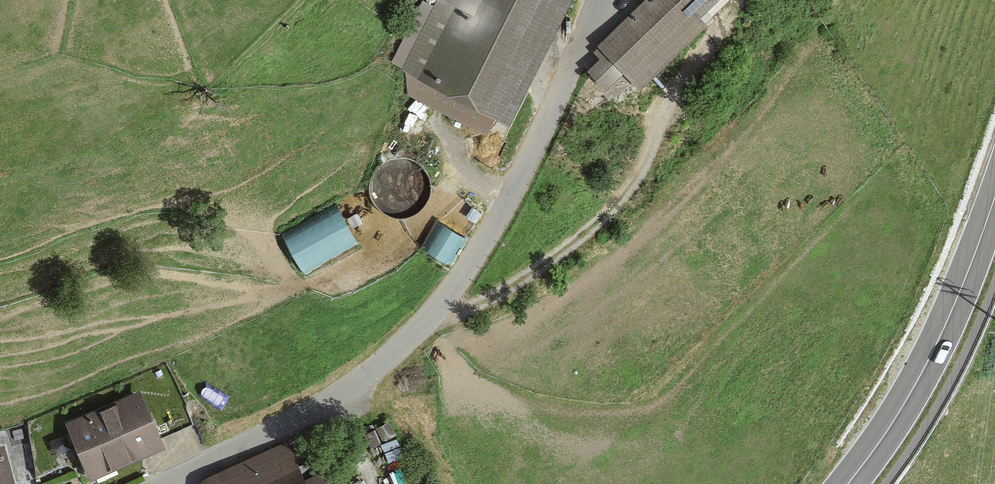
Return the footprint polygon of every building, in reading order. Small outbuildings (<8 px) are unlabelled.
[(394,64),(407,71),(412,99),(492,139),(500,122),(519,131),(583,0),(425,0),(394,64)] [(594,75),(611,93),(632,73),(641,82),(728,0),(650,0),(597,50),(608,62),(594,75)] [(343,216),(286,240),(300,275),(358,251),(343,216)] [(438,228),(422,254),(449,270),(465,244),(438,228)] [(144,399),(74,428),(96,480),(166,451),(144,399)] [(287,445),(207,483),(306,483),(287,445)] [(7,451),(0,453),(0,483),(15,483),(7,451)]
